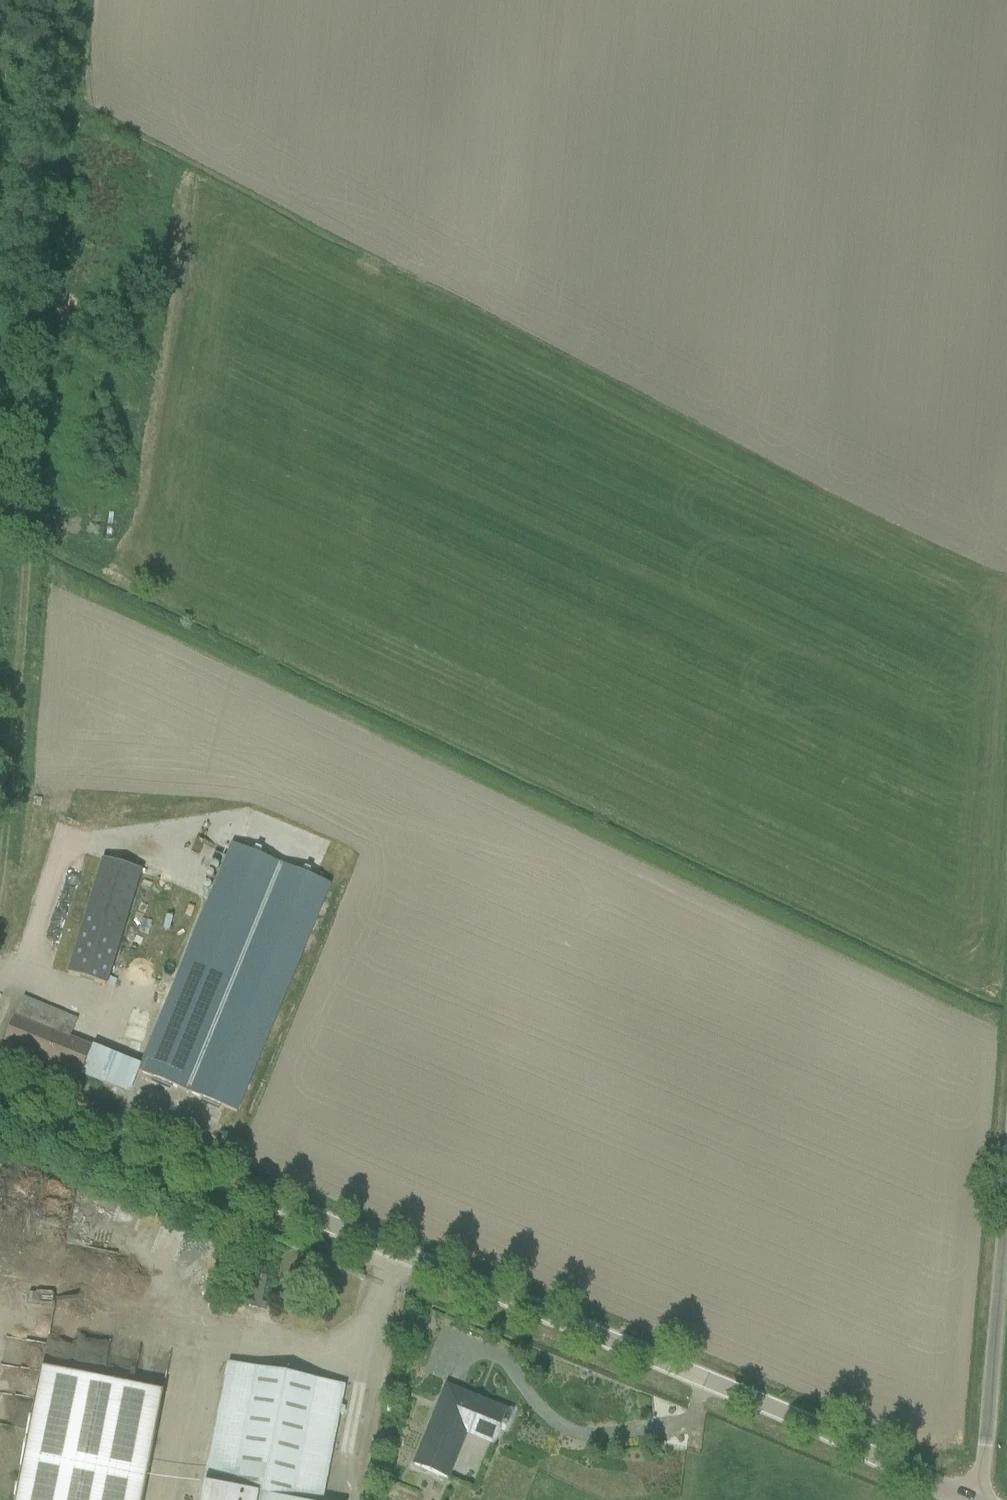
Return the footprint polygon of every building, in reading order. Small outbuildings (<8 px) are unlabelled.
[(339,891),(228,843),(137,1068),(70,1042),(78,1022),(21,1000),(14,1021),(8,1040),(4,1051),(129,1099),(134,1088),(245,1121),(339,891)] [(142,873),(101,860),(66,975),(107,987),(142,873)] [(11,944),(20,946),(25,928),(16,925),(11,944)] [(228,1364),(202,1499),(323,1499),(345,1386),(228,1364)] [(41,1371),(17,1499),(141,1499),(161,1394),(41,1371)] [(509,1412),(445,1385),(411,1466),(448,1481),(466,1438),(494,1449),(509,1412)]
